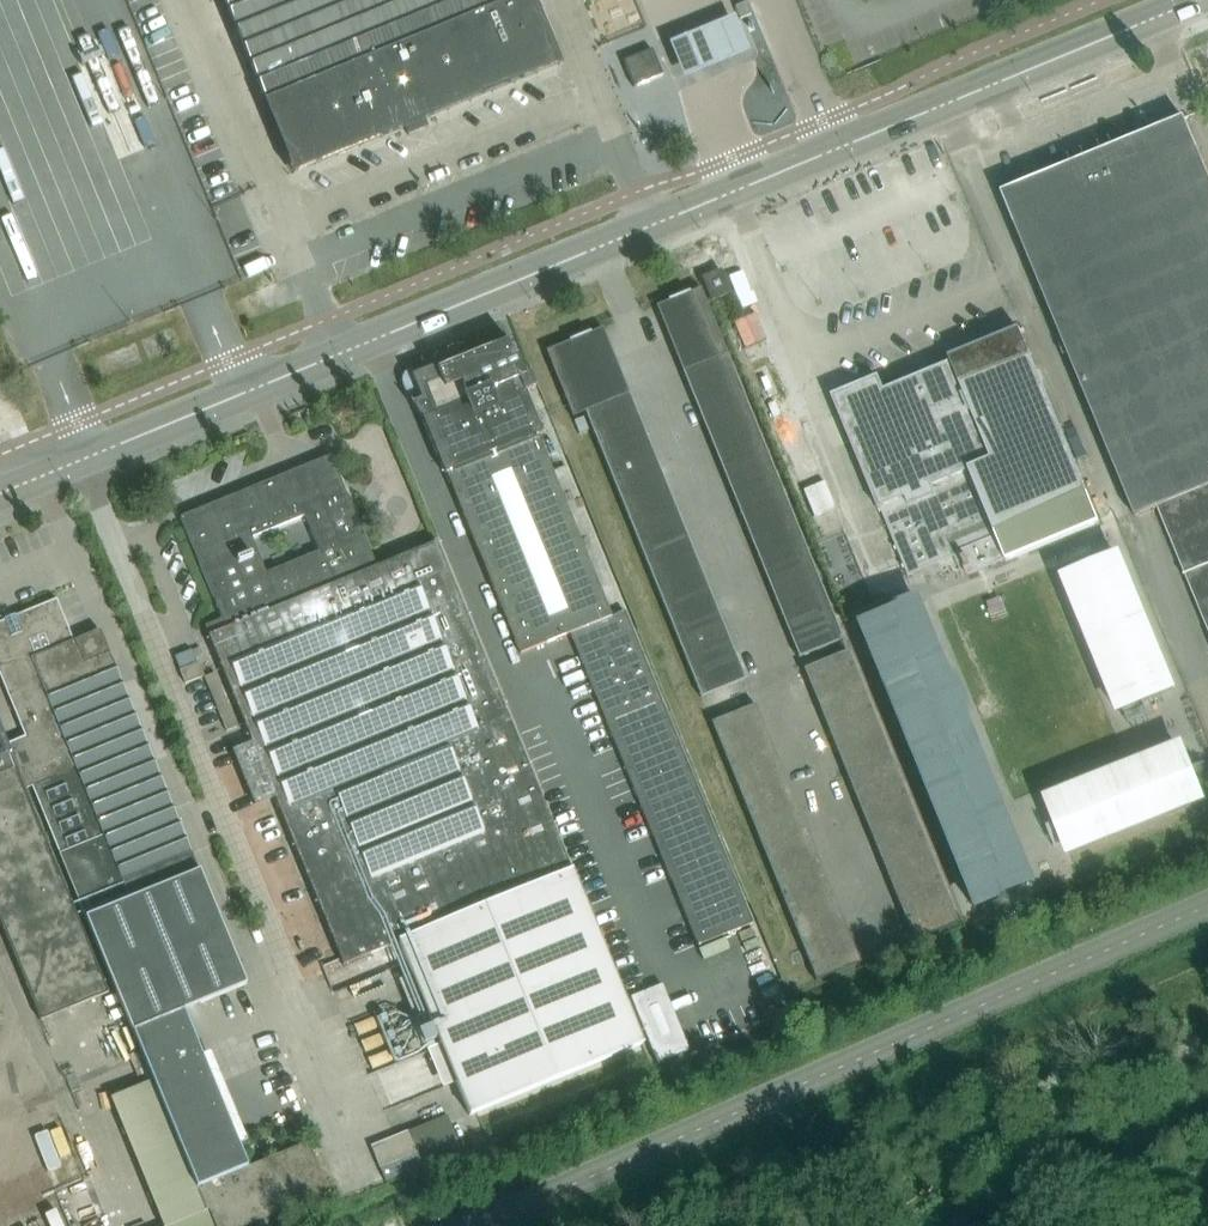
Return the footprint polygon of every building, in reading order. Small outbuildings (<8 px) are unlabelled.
[(294,175),(558,66),(531,0),(222,0),(294,175)] [(736,10),(747,6),(744,0),(731,0),(736,10)] [(749,59),(727,3),(669,26),(654,32),(675,88),(690,81),(749,59)] [(664,77),(653,50),(624,62),(635,89),(664,77)] [(1187,117),(1063,167),(1005,191),(1138,516),(1160,507),(1207,623),(1207,169),(1187,117)] [(703,276),(713,301),(734,292),(724,267),(703,276)] [(700,290),(656,308),(663,324),(707,306),(700,290)] [(713,321),(707,306),(663,324),(669,339),(713,321)] [(720,337),(713,321),(669,339),(676,355),(720,337)] [(609,345),(603,329),(546,352),(552,368),(609,345)] [(961,552),(970,574),(1101,520),(1022,331),(955,359),(957,363),(887,392),(881,377),(835,396),(881,507),(885,506),(912,572),(961,552)] [(726,353),(720,337),(676,355),(682,371),(726,353)] [(406,379),(422,418),(420,418),(443,474),(447,473),(520,653),(569,633),(670,879),(697,946),(753,923),(726,856),(625,611),(609,617),(535,436),(541,433),(519,379),(525,377),(510,341),(478,354),(476,350),(415,375),(406,379)] [(616,361),(609,345),(552,368),(559,384),(616,361)] [(732,368),(726,353),(682,371),(688,386),(732,368)] [(622,377),(616,361),(559,384),(565,400),(622,377)] [(738,382),(732,368),(688,386),(694,400),(738,382)] [(629,393),(622,377),(565,400),(572,416),(584,411),(629,393)] [(744,396),(738,382),(694,400),(700,414),(744,396)] [(635,407),(629,393),(584,411),(590,425),(635,407)] [(750,411),(744,396),(700,414),(705,429),(750,411)] [(640,422),(635,407),(590,425),(596,440),(640,422)] [(756,425),(750,411),(705,429),(711,443),(756,425)] [(646,436),(640,422),(596,440),(602,454),(646,436)] [(761,439),(756,425),(711,443),(717,457),(761,439)] [(652,450),(646,436),(602,454),(608,468),(652,450)] [(767,454),(761,439),(717,457),(723,472),(767,454)] [(658,465),(652,450),(608,468),(613,483),(658,465)] [(773,468),(767,454),(723,472),(729,486),(773,468)] [(375,567),(329,457),(179,519),(224,630),(207,637),(243,726),(342,965),(570,872),(434,542),(375,567)] [(664,479),(658,465),(613,483),(619,497),(664,479)] [(779,482),(773,468),(729,486),(734,500),(779,482)] [(669,493),(664,479),(619,497),(625,511),(669,493)] [(785,497),(779,482),(734,500),(740,515),(785,497)] [(675,508),(669,493),(625,511),(631,526),(675,508)] [(790,511),(785,497),(740,515),(746,529),(790,511)] [(681,522),(675,508),(631,526),(637,540),(681,522)] [(796,525),(790,511),(746,529),(752,543),(796,525)] [(687,536),(681,522),(637,540),(643,554),(687,536)] [(802,539),(796,525),(752,543),(758,558),(802,539)] [(693,551),(687,536),(643,554),(648,569),(693,551)] [(808,554),(802,539),(758,558),(764,572),(808,554)] [(1116,549),(1061,571),(1116,703),(1120,701),(1147,690),(1171,680),(1116,549)] [(699,565),(693,551),(648,569),(654,583),(699,565)] [(814,568),(808,554),(764,572),(769,586),(814,568)] [(704,579),(699,565),(654,583),(660,597),(704,579)] [(819,582),(814,568),(769,586),(775,600),(819,582)] [(710,594),(704,579),(660,597),(666,612),(710,594)] [(825,597),(819,582),(775,600),(781,615),(825,597)] [(716,608),(710,594),(666,612),(672,626),(716,608)] [(831,611),(825,597),(781,615),(787,629),(831,611)] [(11,742),(77,901),(114,991),(132,1035),(245,988),(100,631),(72,642),(55,601),(0,624),(0,678),(24,737),(11,742)] [(912,759),(973,735),(920,604),(859,629),(912,759)] [(722,622),(716,608),(672,626),(677,640),(722,622)] [(837,625),(831,611),(787,629),(793,643),(837,625)] [(728,636),(722,622),(677,640),(683,654),(728,636)] [(843,640),(837,625),(793,643),(798,658),(843,640)] [(739,665),(733,651),(728,636),(683,654),(689,669),(695,683),(739,665)] [(853,665),(847,651),(803,669),(808,683),(853,665)] [(183,669),(188,683),(207,676),(202,662),(183,669)] [(745,679),(739,665),(695,683),(701,697),(745,679)] [(859,680),(853,665),(808,683),(814,698),(859,680)] [(864,694),(859,680),(814,698),(820,712),(864,694)] [(870,708),(864,694),(820,712),(826,726),(870,708)] [(761,719),(755,705),(711,723),(717,737),(761,719)] [(876,723),(870,708),(826,726),(832,741),(876,723)] [(767,733),(761,719),(717,737),(722,751),(767,733)] [(882,737),(876,723),(832,741),(838,755),(882,737)] [(773,748),(767,733),(722,751),(728,766),(773,748)] [(888,751),(882,737),(838,755),(843,769),(888,751)] [(40,1021),(114,991),(77,901),(11,742),(3,746),(0,739),(0,928),(40,1021)] [(778,762),(773,748),(728,766),(734,780),(778,762)] [(971,904),(1032,879),(979,748),(918,773),(971,904)] [(1180,748),(1049,801),(1070,855),(1201,802),(1180,748)] [(894,766),(888,751),(843,769),(849,784),(894,766)] [(784,776),(778,762),(734,780),(740,794),(784,776)] [(899,780),(894,766),(849,784),(855,798),(899,780)] [(790,791),(784,776),(740,794),(746,809),(790,791)] [(905,794),(899,780),(855,798),(861,812),(905,794)] [(796,805),(790,791),(746,809),(751,823),(796,805)] [(911,809),(905,794),(861,812),(867,827),(911,809)] [(802,819),(796,805),(751,823),(757,837),(802,819)] [(917,823),(911,809),(867,827),(872,841),(917,823)] [(808,834),(802,819),(757,837),(763,852),(808,834)] [(923,837),(917,823),(872,841),(878,855),(923,837)] [(813,848),(808,834),(763,852),(769,866),(813,848)] [(928,852),(923,837),(878,855),(884,870),(928,852)] [(819,862),(813,848),(769,866),(775,880),(819,862)] [(934,866),(928,852),(884,870),(890,884),(934,866)] [(825,877),(819,862),(775,880),(781,895),(825,877)] [(940,880),(934,866),(890,884),(896,898),(940,880)] [(570,873),(397,945),(411,978),(398,983),(414,1022),(408,1024),(420,1054),(426,1051),(442,1090),(454,1085),(470,1124),(644,1052),(570,873)] [(831,891),(825,877),(781,895),(786,909),(831,891)] [(946,895),(940,880),(896,898),(901,913),(946,895)] [(837,905),(831,891),(786,909),(792,923),(837,905)] [(952,909),(946,895),(901,913),(907,927),(952,909)] [(842,920),(837,905),(792,923),(798,938),(842,920)] [(957,923),(952,909),(907,927),(913,941),(957,923)] [(848,934),(842,920),(798,938),(804,952),(848,934)] [(854,948),(848,934),(804,952),(810,966),(854,948)] [(860,963),(854,948),(810,966),(815,981),(860,963)] [(631,998),(656,1058),(658,1063),(688,1051),(686,1045),(662,986),(631,998)] [(152,1085),(198,1191),(244,1171),(181,1016),(132,1036),(152,1085)] [(421,1169),(407,1134),(371,1148),(385,1183),(421,1169)] [(244,1171),(198,1191),(213,1225),(248,1225),(329,1193),(310,1145),(244,1171)]
